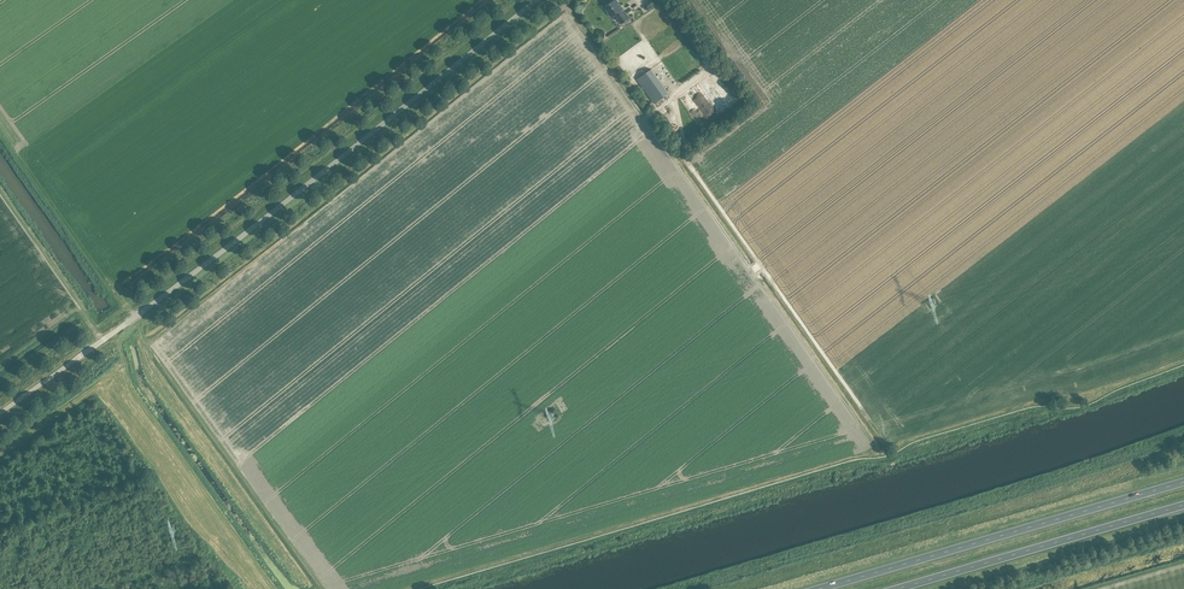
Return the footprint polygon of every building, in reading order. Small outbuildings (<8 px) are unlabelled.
[(632,18),(631,17),(629,18),(621,7),(622,7),(617,0),(613,0),(604,7),(611,16),(616,13),(619,16),(617,17),(622,23),(627,19),(628,21),(632,18)] [(681,61),(679,63),(682,68),(696,60),(686,44),(681,47),(683,51),(677,55),(681,61)] [(651,69),(637,79),(654,103),(668,93),(651,69)] [(685,102),(688,99),(684,94),(679,98),(686,106),(687,105),(685,102)] [(707,108),(702,111),(707,121),(713,118),(707,108)]
